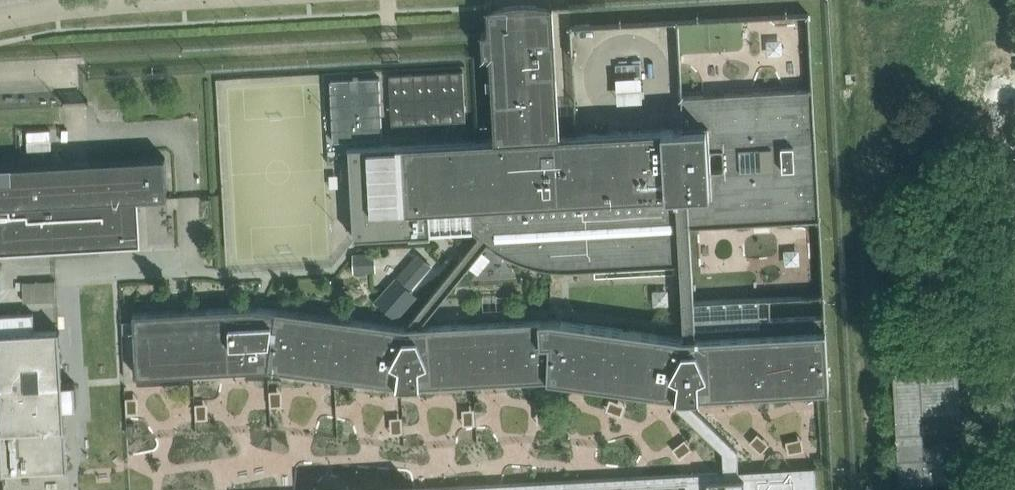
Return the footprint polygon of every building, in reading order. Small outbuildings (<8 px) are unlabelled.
[(491,53),(496,138),(470,139),(350,146),(352,184),(355,237),(434,233),(474,231),(482,237),(465,258),(461,263),(408,326),(407,327),(277,309),(254,306),(136,314),(138,374),(269,368),(404,386),(550,378),(677,393),(678,407),(723,451),(724,471),(375,489),(549,489),(588,488),(588,489),(606,489),(606,487),(687,482),(687,489),(817,489),(816,466),(739,470),(738,450),(693,406),(692,395),(694,395),(706,395),(830,388),(826,314),(771,317),(770,297),(694,301),(690,224),(821,217),(814,88),(683,95),(685,128),(561,135),(554,5),(554,3),(549,1),(543,0),(539,0),(514,0),(509,1),(504,2),(498,3),(493,5),(489,6),(489,10),(490,30),(483,31),(484,53),(491,53)] [(464,70),(390,74),(392,123),(467,119),(464,70)] [(612,73),(613,98),(638,97),(637,72),(612,73)] [(381,74),(332,77),(335,138),(384,136),(381,74)] [(0,166),(0,252),(94,247),(140,244),(138,198),(167,196),(165,156),(0,166)] [(376,251),(353,252),(354,272),(377,271),(376,251)] [(396,278),(374,302),(387,314),(410,289),(413,293),(436,268),(417,251),(395,277),(396,278)] [(53,277),(20,278),(21,300),(54,298),(53,277)] [(60,329),(35,330),(34,312),(0,313),(0,434),(2,474),(68,470),(66,427),(64,406),(77,405),(76,382),(63,383),(60,329)] [(953,350),(953,341),(937,342),(938,350),(953,350)] [(963,441),(936,442),(925,443),(923,413),(962,411),(959,351),(893,355),(900,483),(965,481),(963,441)]
